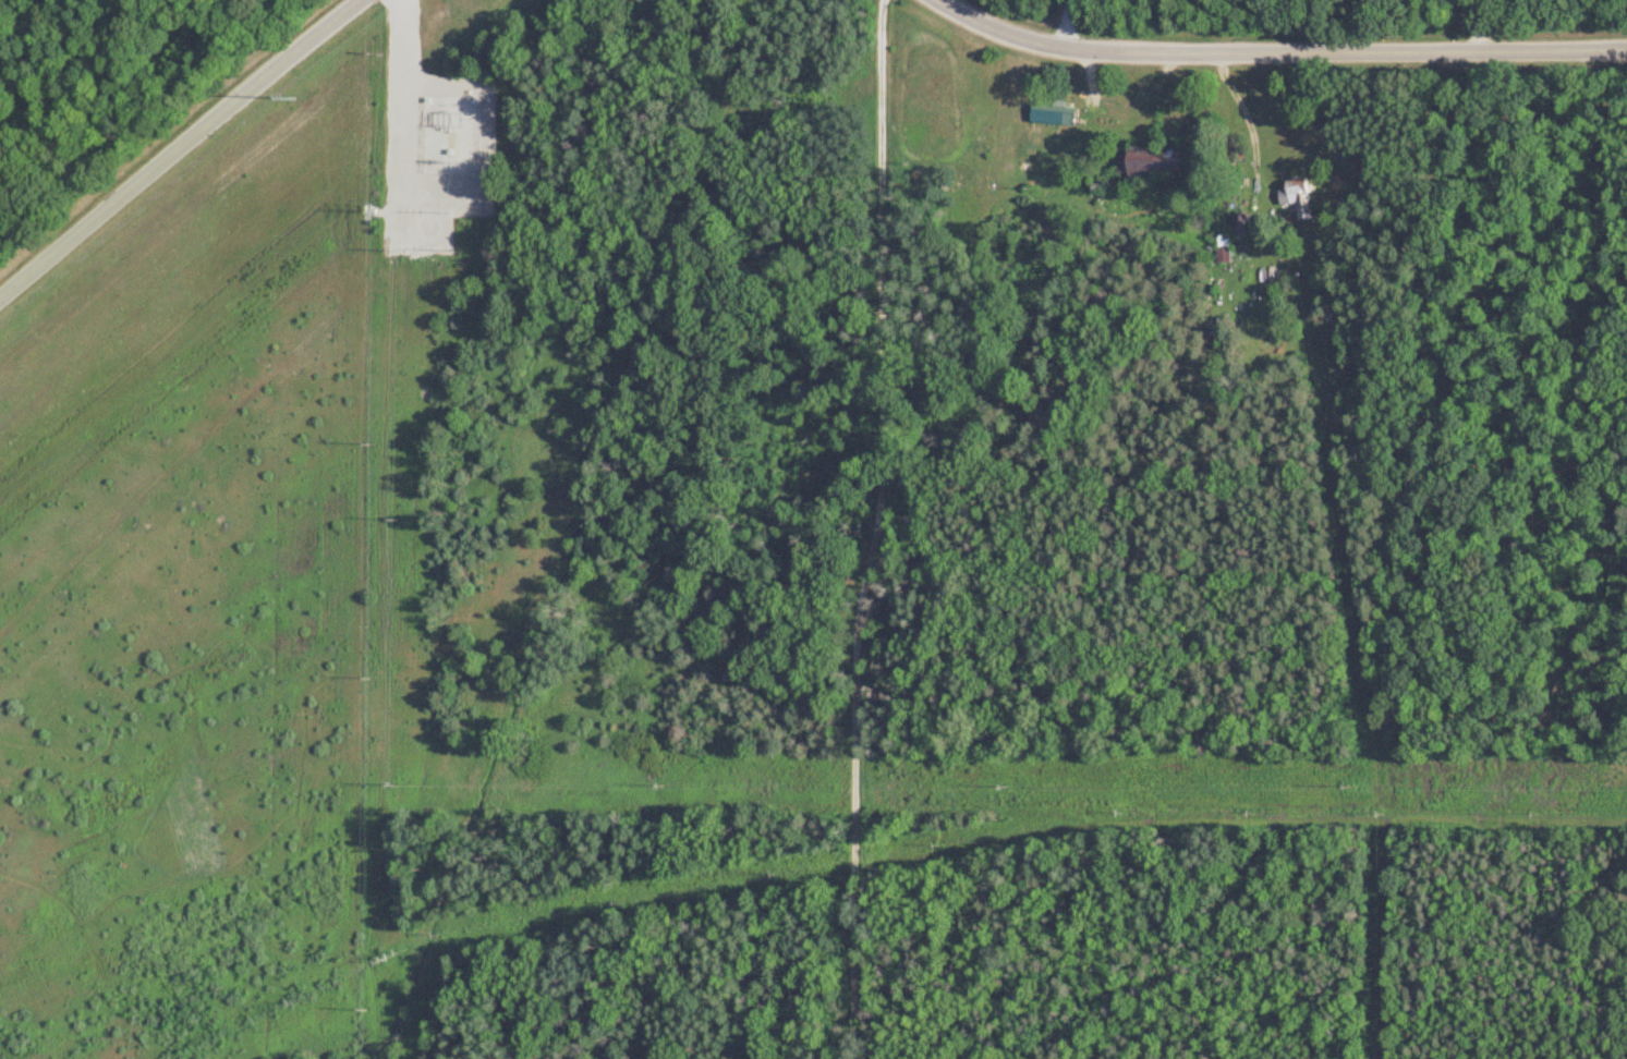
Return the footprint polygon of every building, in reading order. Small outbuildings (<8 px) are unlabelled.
[(1028,126),(1070,127),(1071,107),(1028,106),(1028,126)] [(1115,173),(1125,173),(1125,180),(1178,179),(1178,151),(1115,151),(1115,173)] [(1275,198),(1297,211),(1310,189),(1288,176),(1275,198)]
